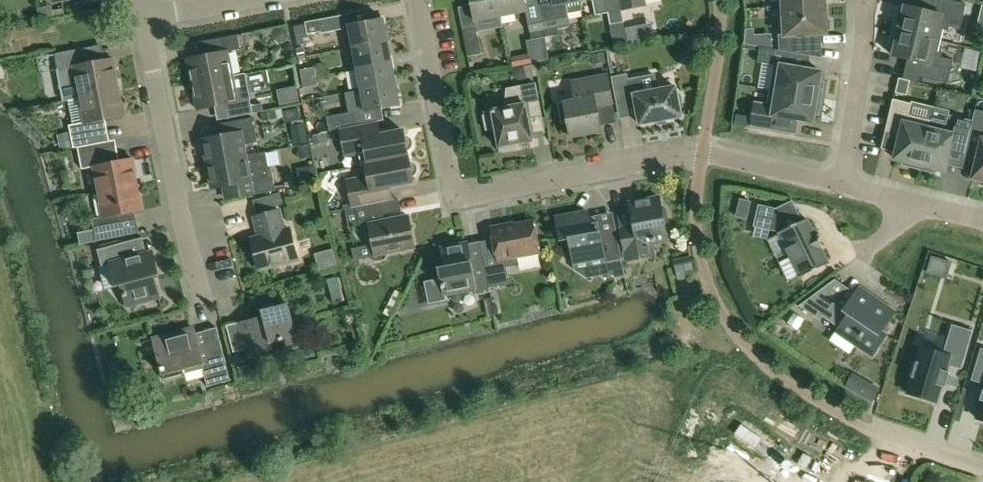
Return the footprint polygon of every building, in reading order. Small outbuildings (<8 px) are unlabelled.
[(498,0),(471,0),(475,22),(501,17),(498,0)] [(538,0),(530,0),(525,1),(525,0),(498,0),(501,17),(516,14),(517,20),(528,18),(532,40),(546,38),(538,0)] [(579,2),(579,0),(538,0),(546,38),(560,35),(557,23),(570,21),(569,14),(581,11),(579,2)] [(596,16),(608,13),(610,25),(624,22),(622,10),(620,0),(615,0),(606,2),(606,0),(593,0),(596,16)] [(622,10),(645,5),(644,0),(620,0),(622,10)] [(899,31),(941,42),(944,30),(949,31),(950,27),(961,30),(967,4),(950,0),(939,0),(936,13),(905,6),(905,8),(899,9),(897,20),(901,23),(899,31)] [(826,18),(825,5),(782,7),(784,43),(779,43),(779,50),(794,53),(817,57),(816,41),(811,41),(811,35),(827,34),(827,32),(831,29),(830,20),(826,18)] [(342,16),(318,20),(306,22),(307,25),(295,27),(298,46),(305,44),(303,34),(308,33),(308,35),(321,33),(321,34),(345,29),(342,16)] [(349,26),(353,48),(388,41),(384,19),(349,26)] [(476,27),(463,29),(468,57),(482,54),(476,27)] [(938,52),(941,42),(899,31),(898,38),(892,39),(890,50),(894,53),(893,56),(924,63),(921,77),(948,84),(953,60),(942,57),(943,53),(938,52)] [(214,54),(188,59),(193,85),(246,74),(233,76),(228,52),(241,49),(238,35),(212,40),(214,54)] [(392,62),(388,41),(353,48),(357,69),(392,62)] [(791,67),(794,53),(779,50),(760,47),(758,63),(775,66),(771,90),(822,99),(825,83),(821,82),(822,72),(791,67)] [(982,64),(982,58),(981,48),(969,50),(972,66),(982,64)] [(120,88),(114,59),(87,64),(84,49),(56,54),(59,70),(58,70),(61,87),(78,84),(80,95),(120,88)] [(397,83),(392,62),(357,69),(361,90),(397,83)] [(301,70),(302,80),(316,77),(315,68),(301,70)] [(252,107),(250,100),(246,74),(193,85),(198,110),(224,105),(227,119),(264,112),(263,105),(252,107)] [(576,99),(558,103),(562,124),(568,123),(571,138),(602,132),(597,107),(613,104),(608,74),(572,81),(576,99)] [(677,93),(676,87),(658,90),(655,74),(639,77),(640,81),(629,83),(627,74),(612,77),(617,104),(636,101),(640,124),(681,116),(680,110),(684,107),(681,95),(677,93)] [(318,86),(316,77),(302,80),(304,89),(318,86)] [(401,105),(397,83),(361,90),(365,112),(401,105)] [(507,89),(506,107),(484,111),(485,116),(487,128),(495,127),(500,151),(504,151),(504,150),(517,148),(517,144),(532,141),(531,134),(545,131),(536,83),(507,89)] [(125,116),(120,88),(80,95),(81,101),(69,103),(74,128),(70,128),(74,149),(102,143),(98,121),(125,116)] [(755,108),(752,127),(796,135),(799,121),(814,124),(815,114),(819,114),(822,99),(771,90),(767,110),(755,108)] [(918,169),(930,121),(909,116),(912,104),(894,100),(886,133),(901,136),(895,159),(903,162),(902,165),(918,169)] [(364,123),(362,110),(326,117),(329,130),(352,126),(364,123)] [(290,111),(264,113),(266,144),(292,142),(290,111)] [(975,113),(973,121),(972,121),(965,152),(975,154),(978,159),(973,179),(982,181),(981,185),(982,185),(982,115),(975,113)] [(962,163),(965,152),(972,121),(949,115),(946,125),(930,121),(918,169),(935,174),(936,170),(945,172),(948,160),(962,163)] [(232,134),(204,139),(208,163),(246,156),(244,145),(258,143),(253,118),(230,122),(232,134)] [(404,130),(381,134),(378,121),(364,123),(352,126),(358,154),(372,151),(374,162),(378,162),(409,156),(408,150),(411,147),(413,144),(412,140),(409,137),(405,135),(404,130)] [(138,185),(133,159),(120,162),(117,147),(79,154),(82,170),(94,167),(99,193),(138,185)] [(276,191),(271,167),(268,168),(265,152),(246,156),(208,163),(213,189),(224,187),(227,200),(276,191)] [(410,161),(409,156),(378,162),(380,172),(371,174),(372,178),(360,180),(365,205),(392,199),(390,186),(413,181),(412,176),(416,173),(417,170),(417,166),(414,163),(410,161)] [(143,210),(138,185),(99,193),(104,217),(92,219),(95,234),(82,236),(84,244),(140,233),(136,212),(143,210)] [(281,193),(273,196),(276,207),(284,205),(281,193)] [(620,229),(626,261),(656,255),(654,242),(668,239),(665,223),(669,223),(666,209),(662,209),(660,197),(630,203),(633,219),(630,222),(631,227),(620,229)] [(252,200),(230,208),(233,217),(256,210),(252,200)] [(355,206),(356,208),(350,209),(352,223),(358,222),(360,232),(370,230),(373,244),(370,245),(368,248),(370,257),(375,260),(384,258),(386,256),(385,252),(415,247),(409,215),(385,220),(381,201),(355,206)] [(779,232),(800,277),(828,264),(806,219),(785,229),(775,208),(758,204),(753,226),(779,232)] [(280,210),(277,211),(255,217),(260,238),(251,240),(260,270),(299,259),(290,229),(285,231),(280,210)] [(622,259),(616,230),(615,221),(599,224),(598,222),(590,224),(588,211),(557,217),(561,241),(570,239),(574,263),(604,257),(605,262),(622,259)] [(497,253),(483,256),(490,288),(509,284),(506,266),(515,264),(519,261),(518,256),(539,252),(533,222),(492,229),(497,253)] [(490,288),(483,256),(480,241),(442,249),(445,266),(441,267),(441,266),(439,267),(441,278),(424,281),(428,303),(446,300),(445,292),(460,289),(460,292),(475,289),(476,295),(490,292),(490,288)] [(159,276),(153,252),(130,259),(126,243),(98,250),(102,266),(111,264),(117,288),(122,286),(127,306),(160,297),(154,277),(159,276)] [(683,274),(698,272),(696,259),(681,261),(683,274)] [(881,333),(895,312),(860,288),(845,310),(818,292),(799,306),(820,320),(822,316),(858,340),(855,344),(872,356),(886,335),(885,334),(884,335),(881,333)] [(293,323),(288,304),(262,311),(264,316),(239,323),(248,358),(274,351),(273,350),(304,342),(298,321),(293,323)] [(200,352),(195,334),(194,329),(154,339),(164,380),(186,375),(185,370),(202,365),(208,387),(228,382),(218,347),(200,352)] [(912,377),(907,393),(935,402),(940,386),(944,387),(949,372),(945,371),(947,363),(962,368),(972,338),(951,331),(944,354),(921,347),(916,363),(913,362),(909,376),(912,377)] [(981,349),(971,380),(982,383),(982,350),(981,349)] [(873,402),(880,389),(853,374),(845,387),(873,402)]
